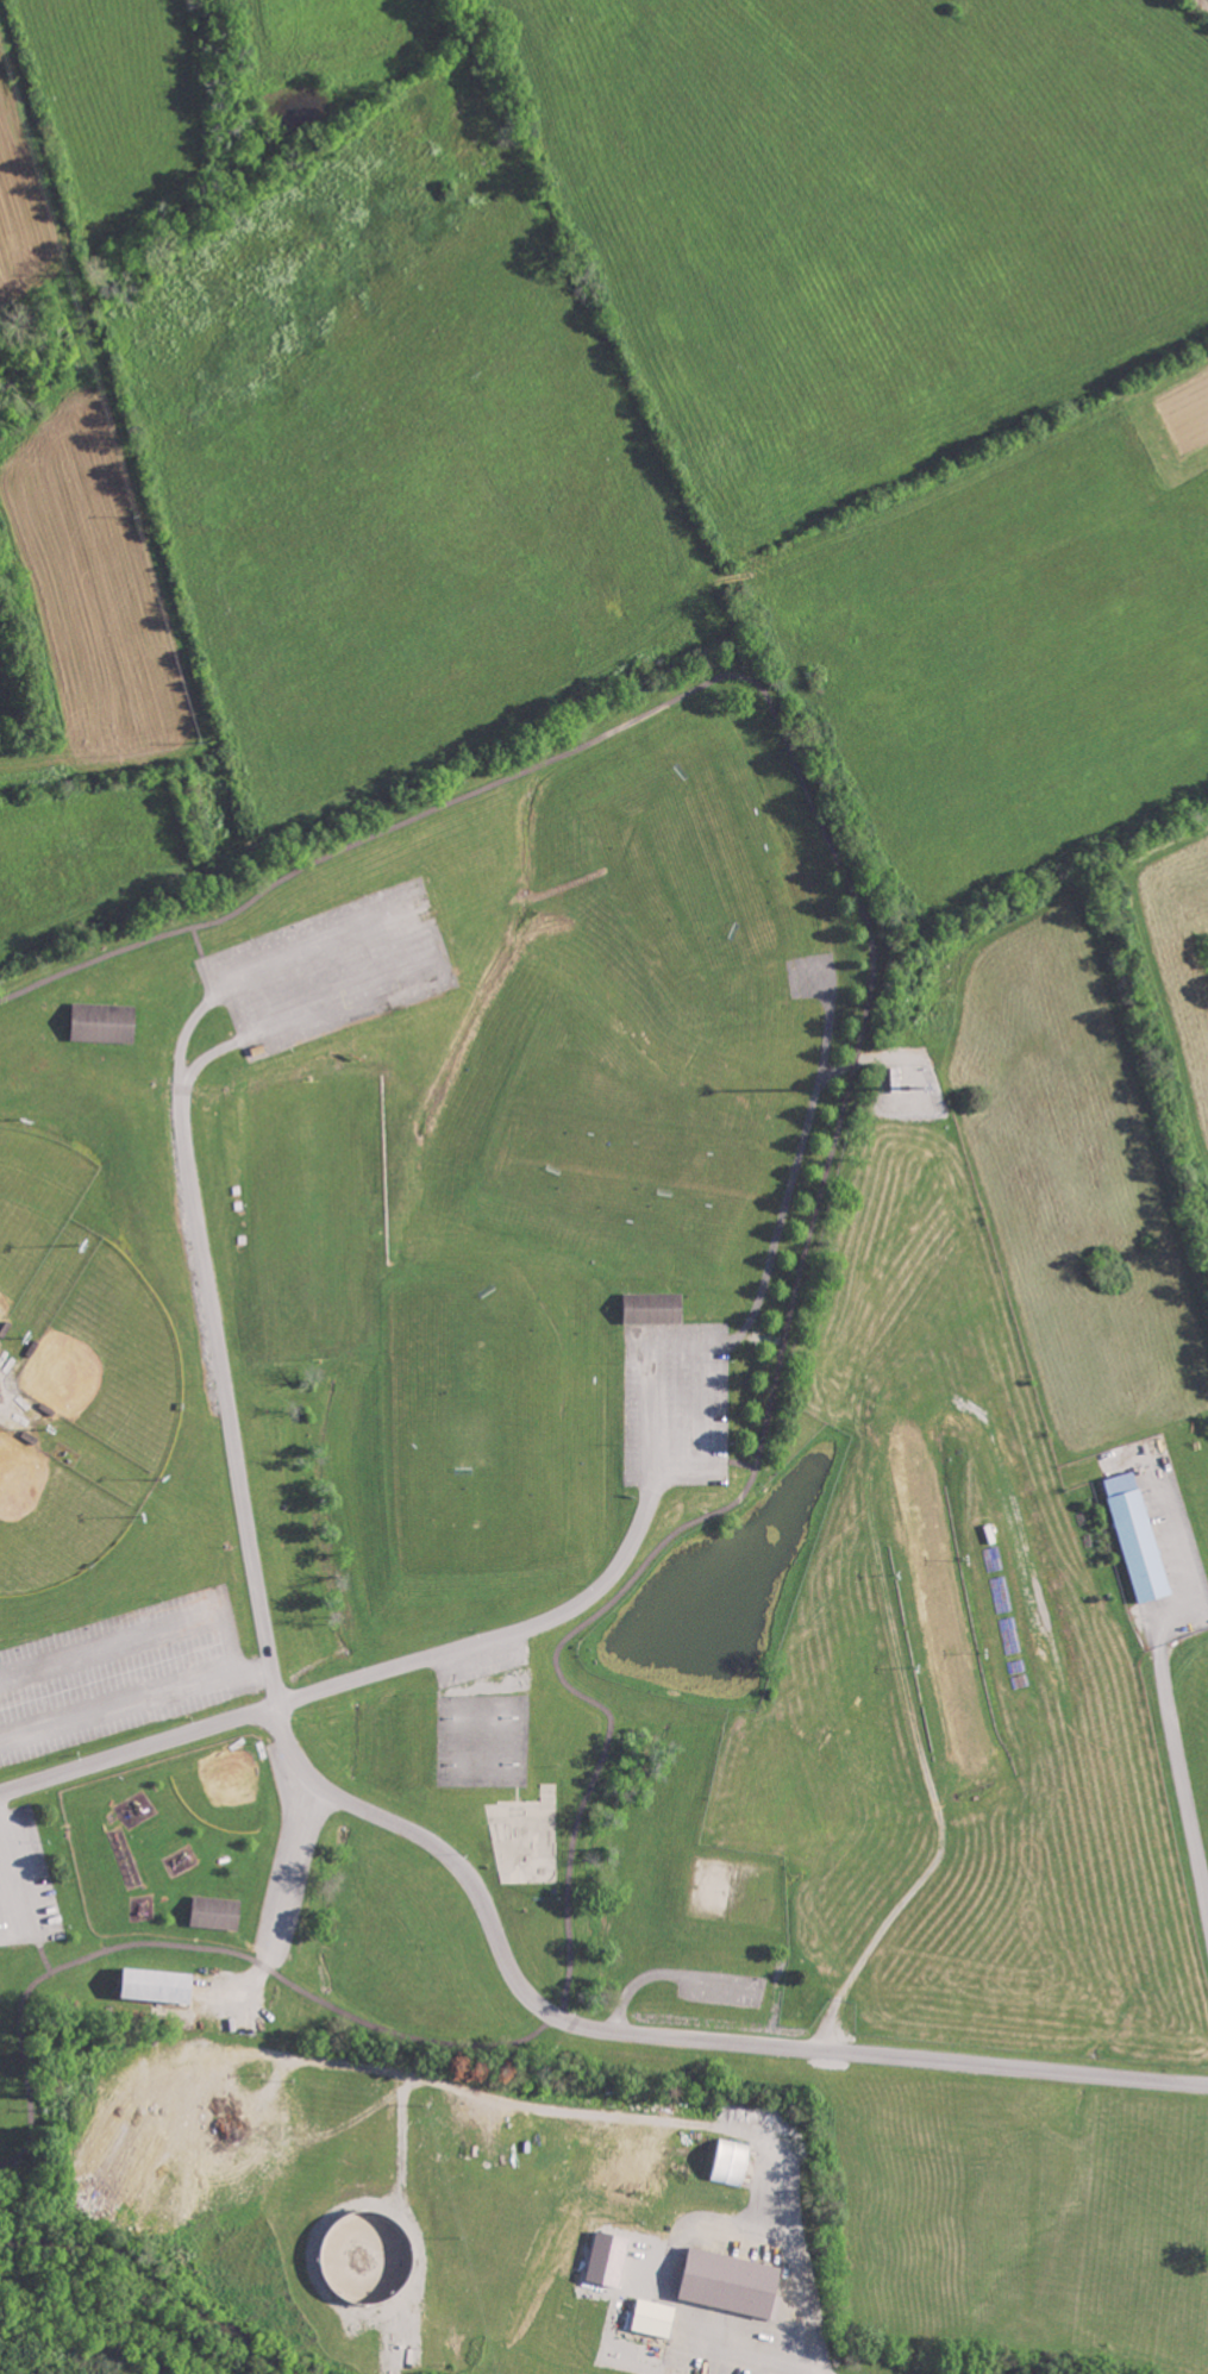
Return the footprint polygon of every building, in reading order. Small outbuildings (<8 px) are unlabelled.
[(133,1004),(73,1002),(71,1039),(133,1040),(133,1004)] [(626,1291),(684,1292),(684,1322),(626,1322),(626,1291)] [(1137,1487),(1168,1592),(1135,1602),(1104,1497),(1137,1487)] [(193,1896),(239,1899),(237,1929),(190,1925),(193,1896)] [(120,1967),(189,1974),(187,2004),(118,1997),(120,1967)] [(755,2149),(724,2141),(713,2179),(745,2188),(755,2149)] [(762,2273),(688,2256),(678,2297),(753,2313),(762,2273)] [(637,2298),(675,2306),(668,2338),(630,2330),(637,2298)]
